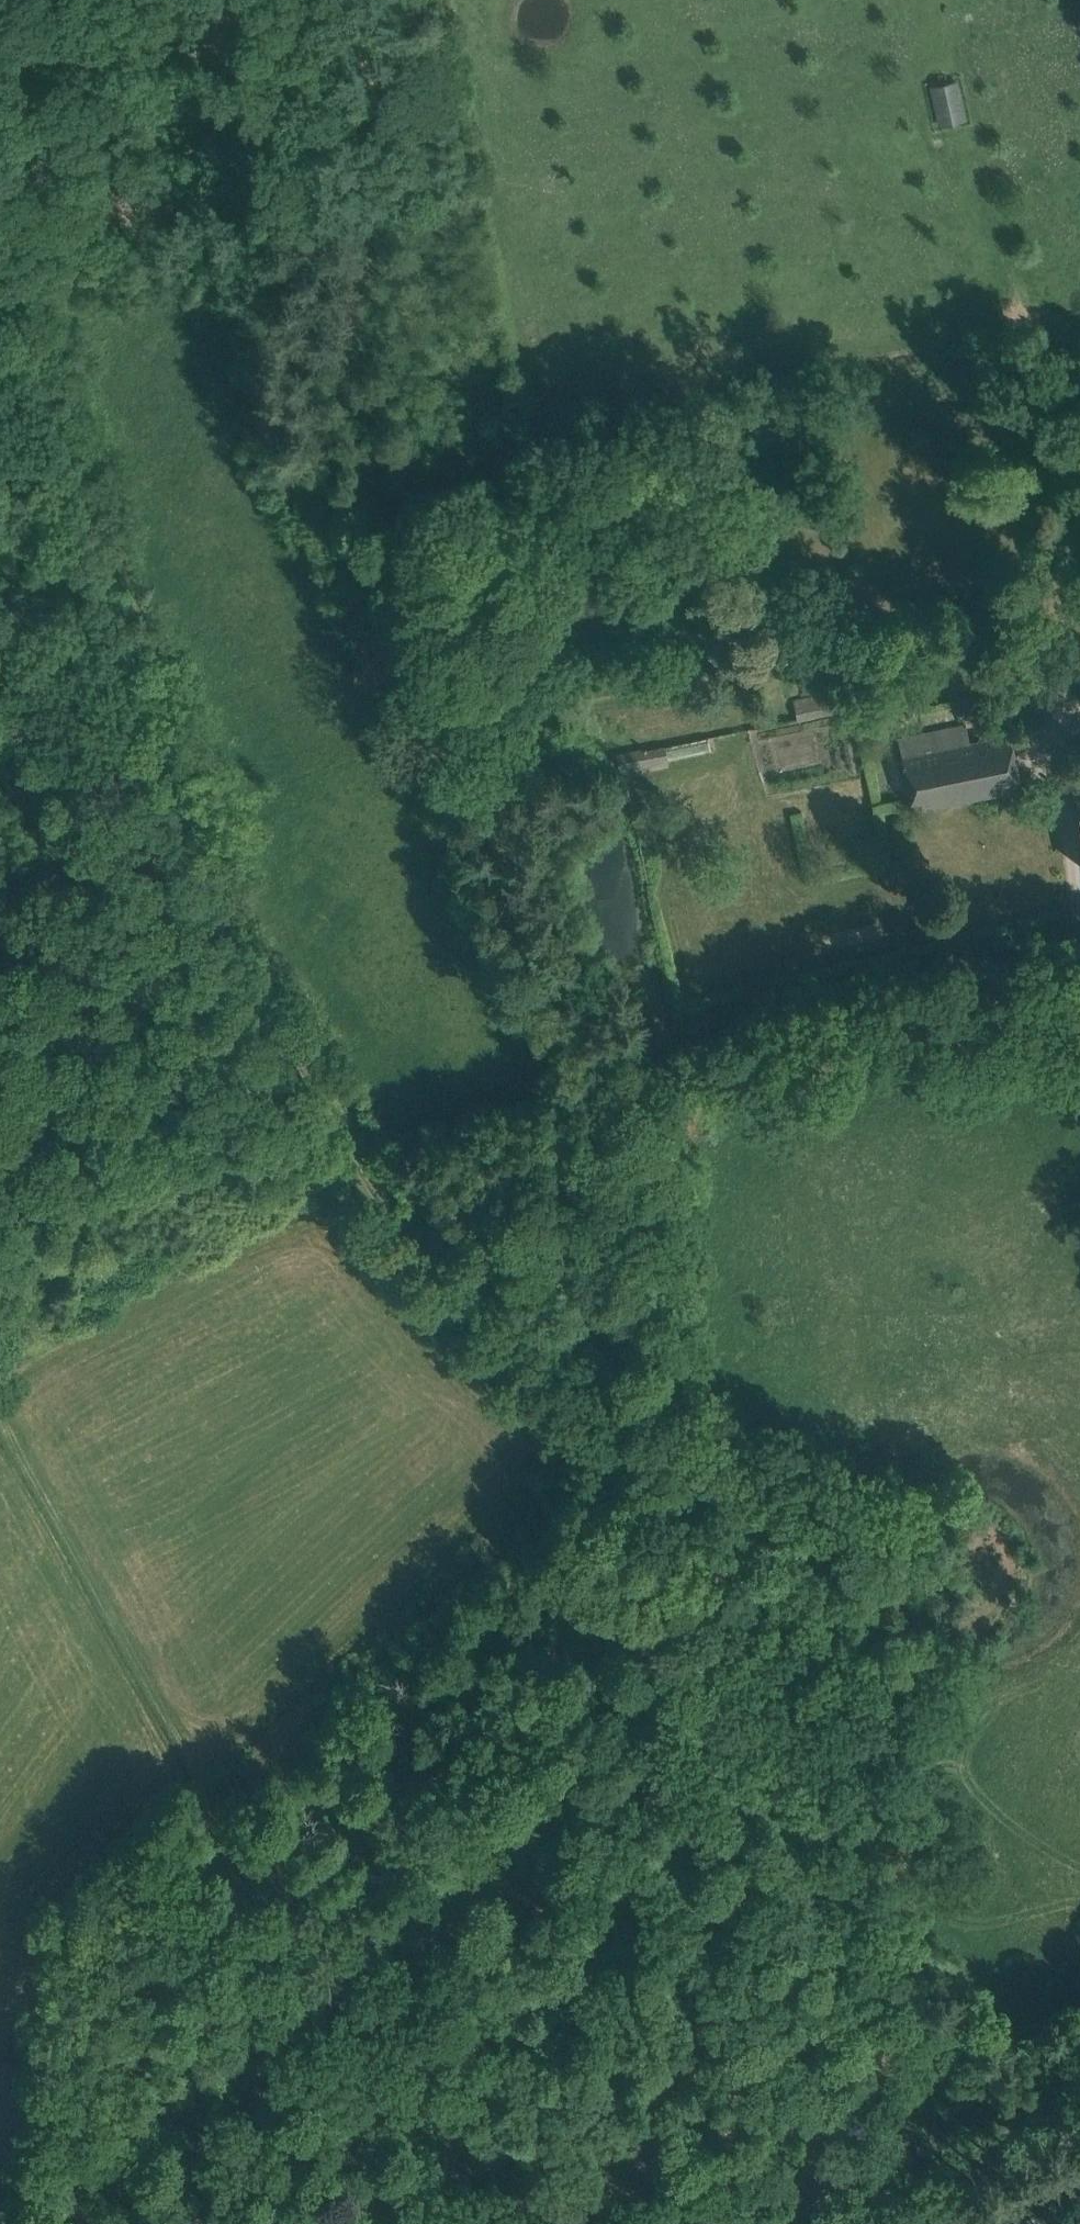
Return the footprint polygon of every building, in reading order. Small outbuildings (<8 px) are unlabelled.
[(927,83),(935,124),(964,119),(956,77),(927,83)] [(852,709),(848,691),(792,701),(796,720),(852,709)] [(898,737),(914,811),(1021,788),(1009,735),(970,743),(966,723),(898,737)] [(1078,780),(1074,763),(1079,762),(1079,761),(1069,764),(1079,817),(1079,779),(1078,780)] [(929,911),(932,927),(948,924),(945,908),(929,911)] [(827,945),(885,941),(884,926),(826,929),(827,945)]
